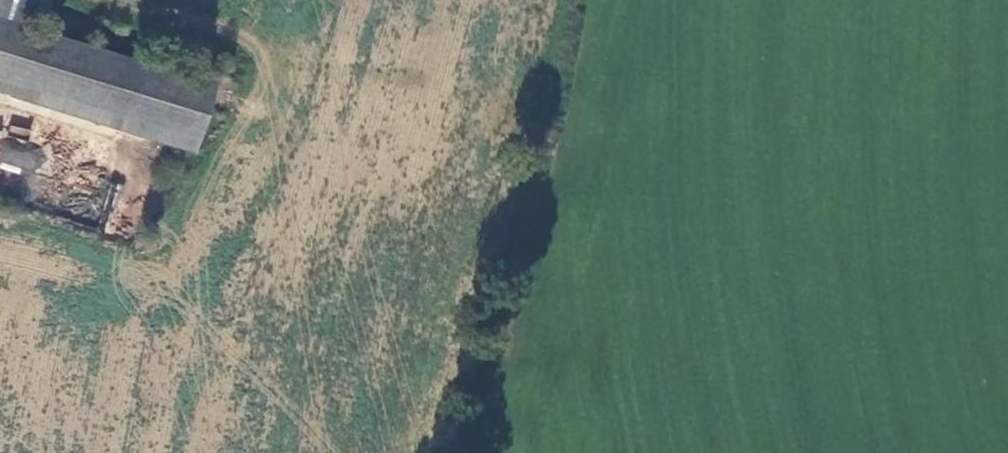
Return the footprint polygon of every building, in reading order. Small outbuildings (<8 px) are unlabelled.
[(6,20),(14,0),(0,0),(0,18),(6,20)] [(139,67),(0,27),(0,90),(122,125),(139,67)] [(208,87),(139,67),(122,125),(191,145),(208,87)] [(41,149),(1,140),(0,146),(0,162),(36,170),(41,149)]
